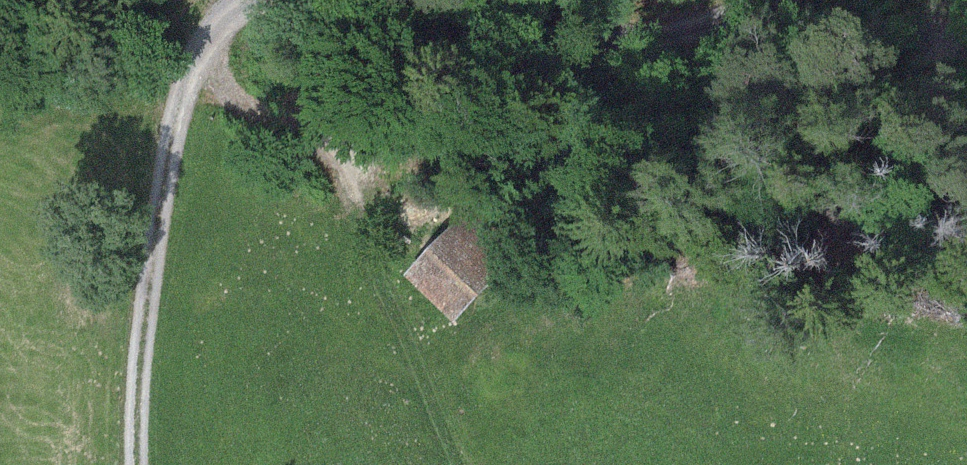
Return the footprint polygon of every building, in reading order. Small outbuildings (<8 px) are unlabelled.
[(467,207),(403,276),(450,319),(514,250),(467,207)]
